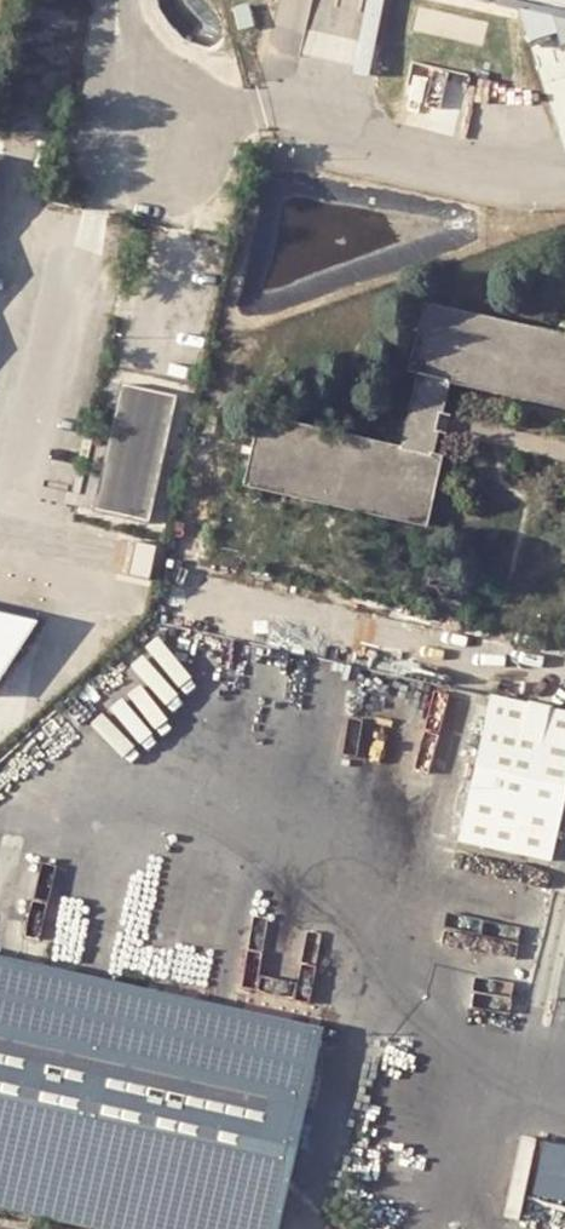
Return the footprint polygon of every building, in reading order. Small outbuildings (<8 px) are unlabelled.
[(564,32),(564,0),(440,0),(564,32)] [(262,414),(246,485),(430,527),(448,452),(437,449),(442,429),(447,414),(455,380),(564,404),(564,330),(425,302),(410,370),(417,372),(400,444),(262,414)] [(175,395),(119,383),(92,509),(148,521),(175,395)] [(40,616),(0,606),(0,674),(40,616)] [(462,839),(556,859),(564,816),(564,706),(494,691),(462,839)] [(9,1209),(36,1215),(99,1228),(264,1228),(307,1028),(42,969),(7,961),(0,959),(0,1207),(9,1209)] [(545,1135),(531,1193),(564,1201),(564,1140),(545,1135)] [(36,1215),(9,1209),(0,1207),(0,1228),(33,1228),(36,1215)]
